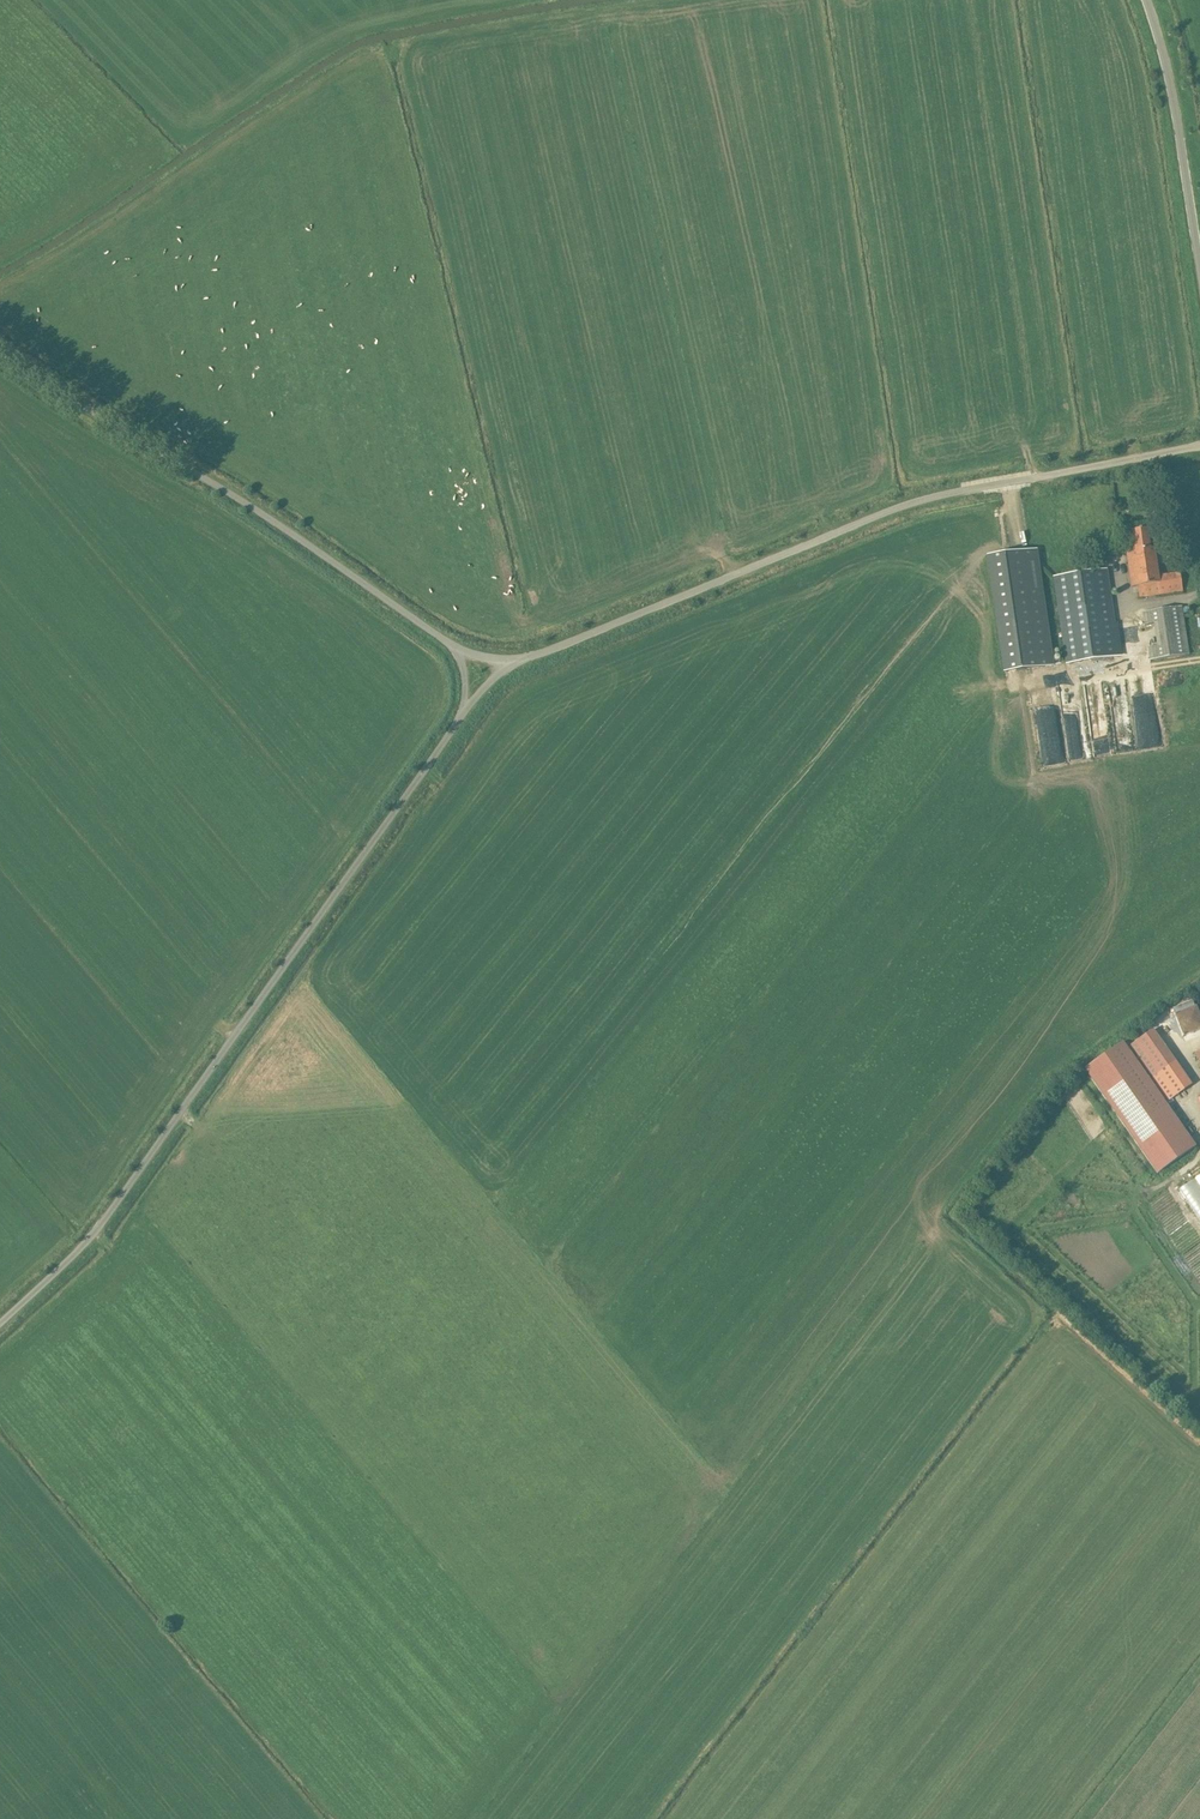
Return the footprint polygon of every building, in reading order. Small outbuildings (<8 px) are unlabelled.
[(1180,572),(1158,575),(1154,547),(1150,548),(1147,529),(1132,531),(1135,550),(1126,552),(1131,587),(1138,586),(1140,598),(1183,591),(1180,572)] [(988,557),(1005,673),(1052,666),(1035,551),(1010,555),(1010,554),(988,557)] [(1108,569),(1053,576),(1064,663),(1124,655),(1119,622),(1115,622),(1108,569)] [(1154,623),(1156,645),(1148,646),(1149,659),(1189,654),(1183,606),(1142,610),(1144,625),(1154,623)] [(1164,716),(1173,715),(1172,695),(1162,696),(1164,716)] [(1185,1040),(1199,1035),(1199,1019),(1197,1010),(1176,1018),(1185,1040)] [(1123,1042),(1084,1069),(1157,1173),(1196,1146),(1123,1042)] [(1175,1061),(1151,1078),(1168,1101),(1191,1085),(1175,1061)]
